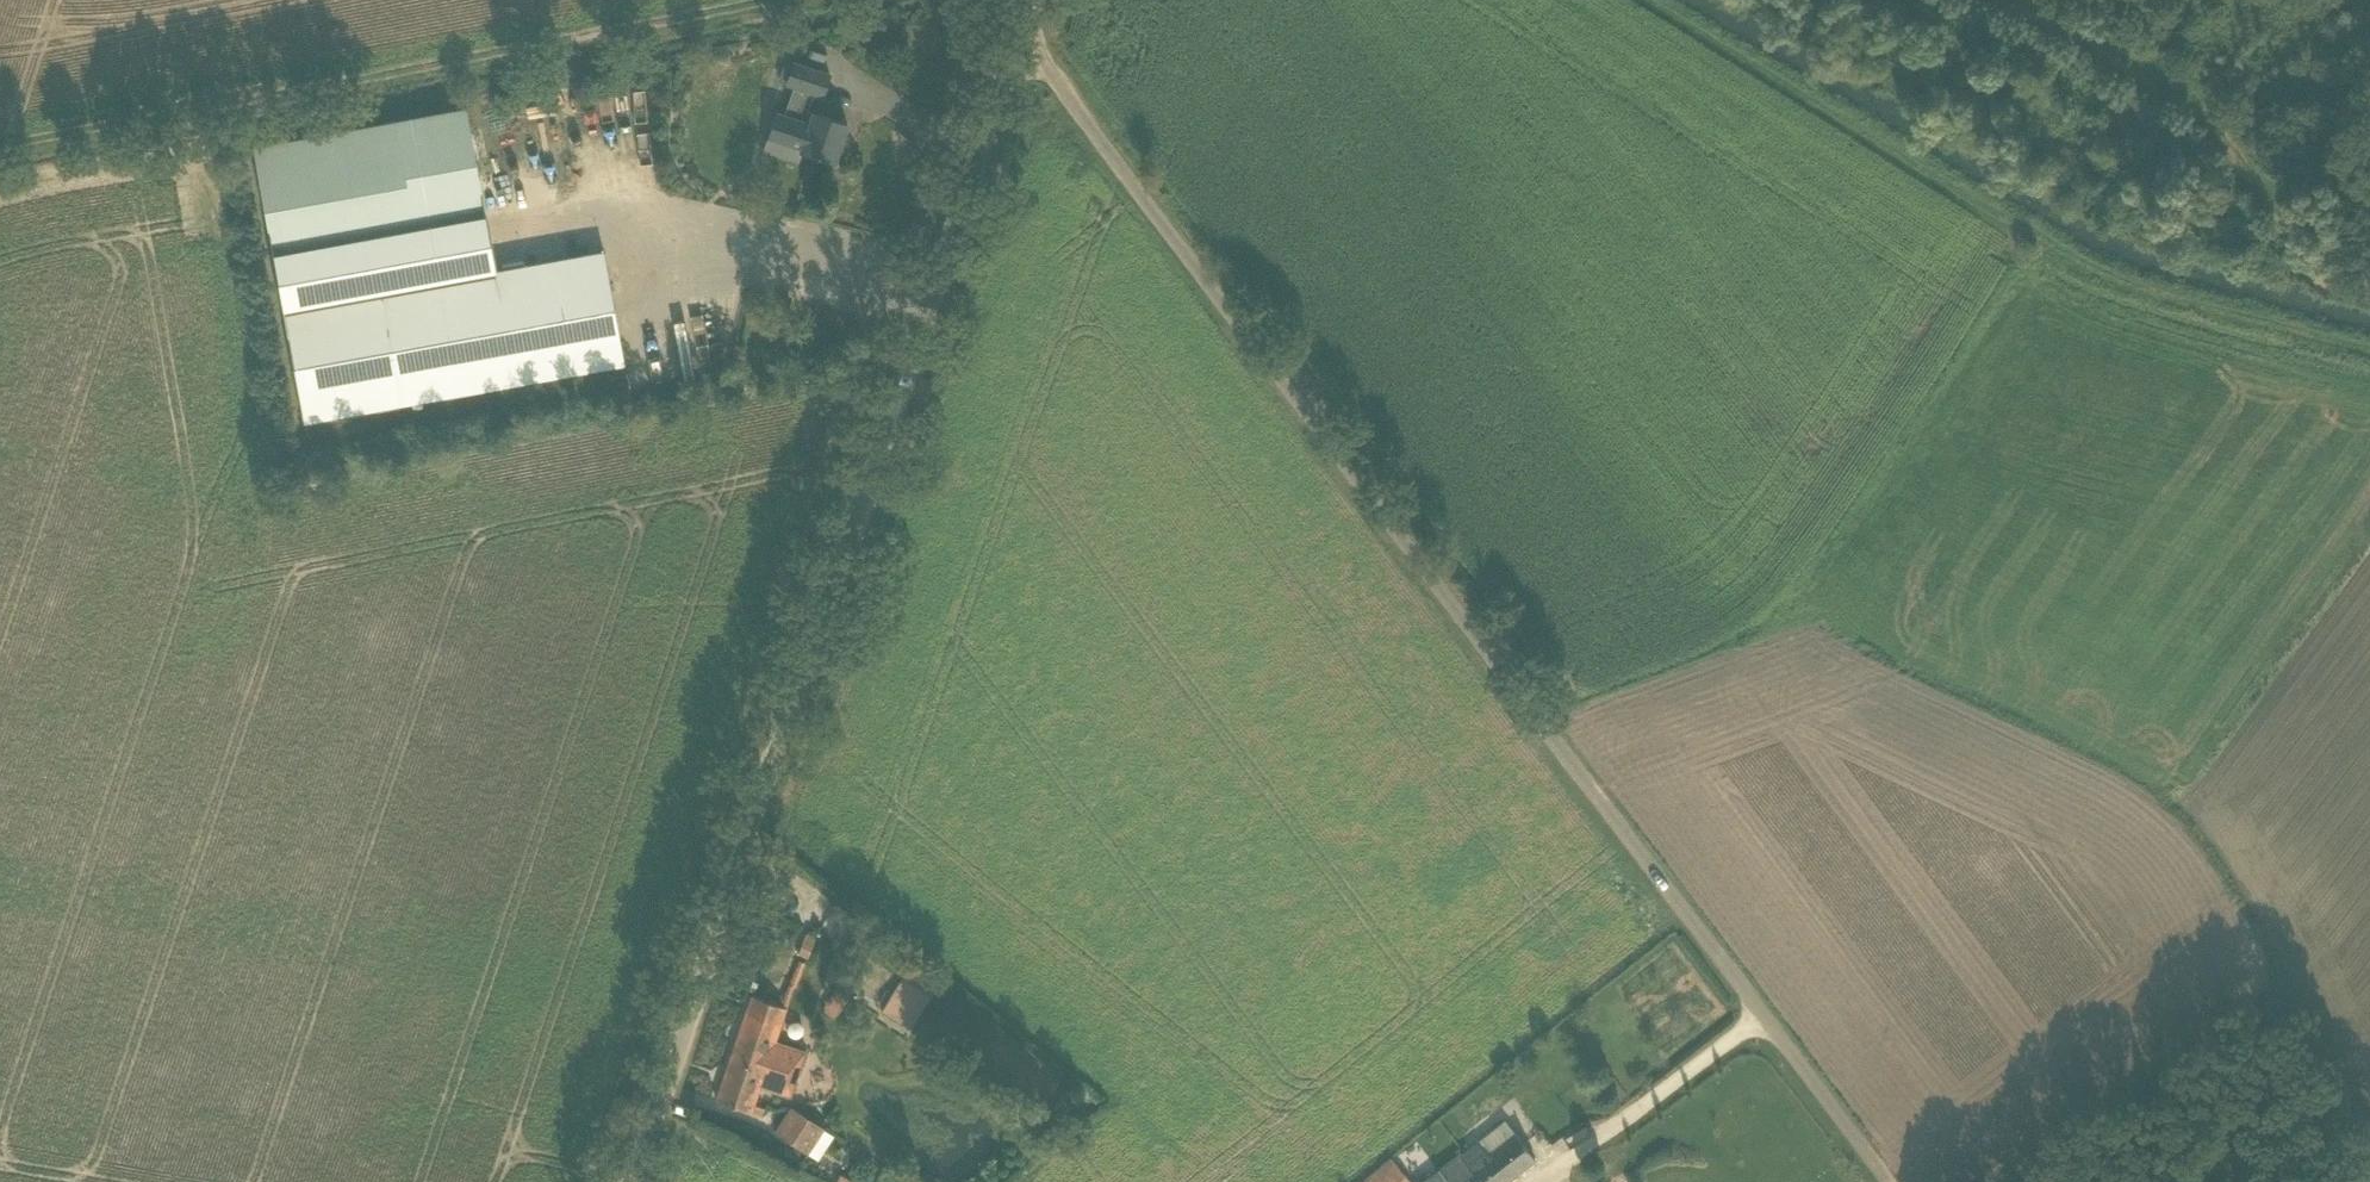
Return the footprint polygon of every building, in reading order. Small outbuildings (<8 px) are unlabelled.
[(848,123),(821,114),(814,112),(813,113),(808,111),(814,92),(823,95),(830,75),(793,62),(786,83),(795,85),(784,115),(777,113),(768,138),(801,149),(801,151),(835,162),(848,123)] [(254,150),(273,253),(486,214),(467,111),(254,150)] [(304,422),(405,404),(625,364),(604,251),(283,309),(304,422)] [(695,308),(698,369),(725,367),(722,307),(695,308)] [(932,996),(903,978),(883,1010),(911,1028),(932,996)] [(835,990),(822,1009),(834,1017),(847,997),(835,990)] [(752,996),(716,1099),(751,1112),(763,1078),(783,1085),(793,1055),(773,1049),(786,1009),(752,996)] [(776,1132),(808,1153),(823,1127),(791,1107),(776,1132)] [(1536,1159),(1515,1132),(1505,1120),(1480,1140),(1425,1181),(1506,1181),(1536,1159)] [(1397,1164),(1392,1158),(1364,1181),(1412,1181),(1397,1164)]
